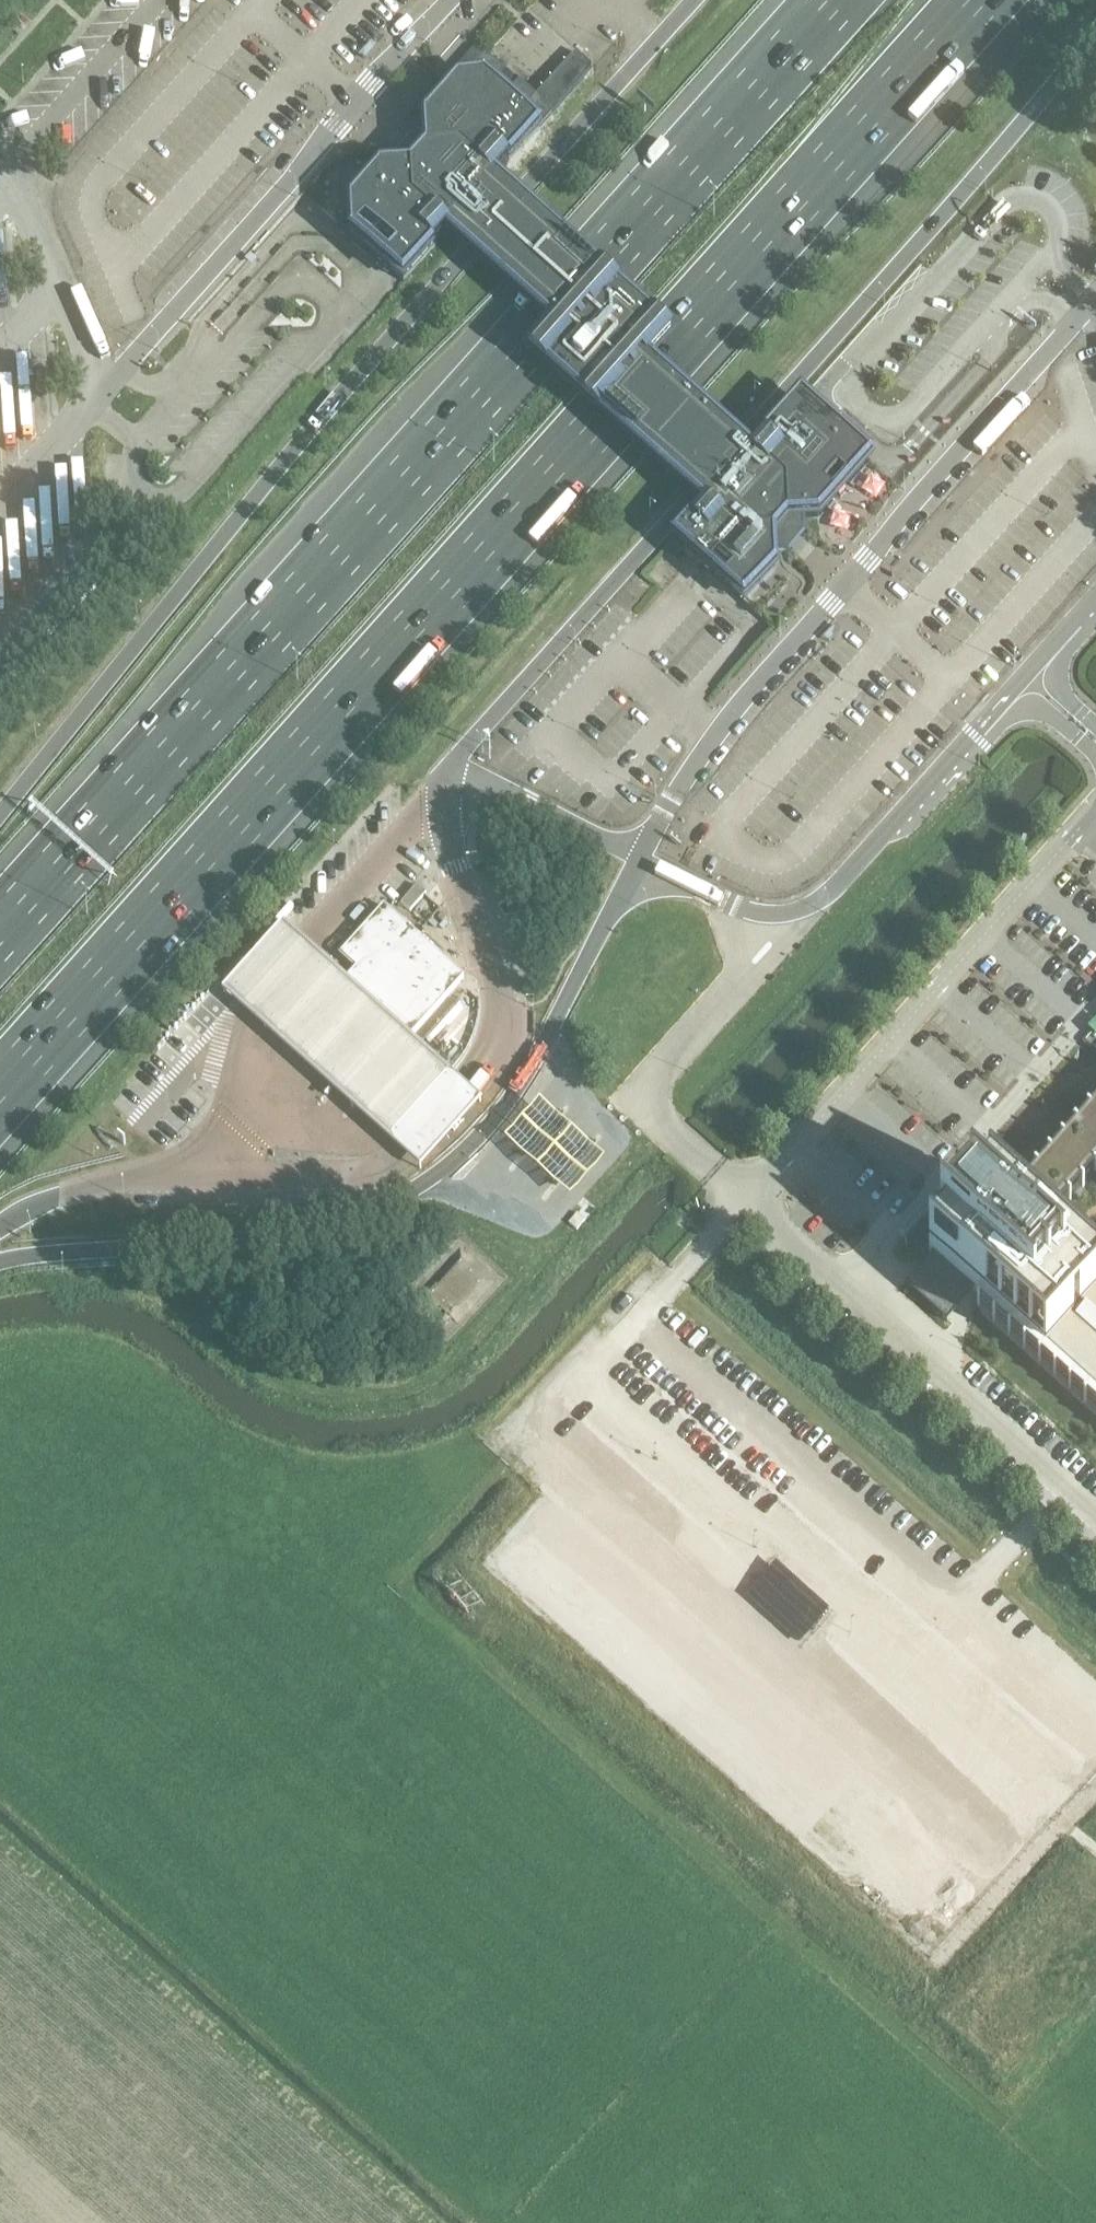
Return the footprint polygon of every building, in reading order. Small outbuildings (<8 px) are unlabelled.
[(372,152),(340,189),(347,220),(408,277),(452,229),(545,313),(524,337),(695,491),(664,526),(742,594),(791,538),(866,454),(790,386),(746,435),(648,348),(666,327),(498,176),(555,111),(488,53),(478,64),(446,67),(416,101),(421,132),(410,132),(402,141),(394,149),(397,157),(372,152)] [(830,641),(841,628),(836,623),(824,637),(830,641)] [(347,980),(411,1037),(463,978),(384,907),(341,955),(356,969),(347,980)] [(530,910),(526,911),(529,922),(534,920),(530,910)] [(482,1101),(411,1037),(347,980),(284,923),(222,993),(263,1029),(258,1034),(258,1036),(259,1037),(261,1037),(265,1031),(349,1106),(343,1113),(343,1116),(344,1117),(347,1117),(353,1110),(420,1170),(482,1101)] [(537,1093),(502,1133),(538,1164),(568,1191),(604,1151),(573,1124),(537,1093)] [(929,1252),(984,1301),(985,1301),(1095,1400),(1095,1280),(1045,1234),(1045,1233),(1042,1230),(1055,1215),(1057,1216),(1058,1215),(1057,1213),(1068,1201),(1070,1202),(1071,1200),(1070,1199),(1081,1186),(1083,1187),(1085,1185),(1083,1184),(1095,1171),(1095,1172),(1095,1104),(1036,1171),(1024,1184),(1023,1183),(1021,1185),(1023,1186),(1010,1201),(991,1184),(988,1186),(990,1188),(934,1251),(932,1250),(929,1252)] [(457,1322),(497,1280),(460,1246),(420,1289),(457,1322)]
